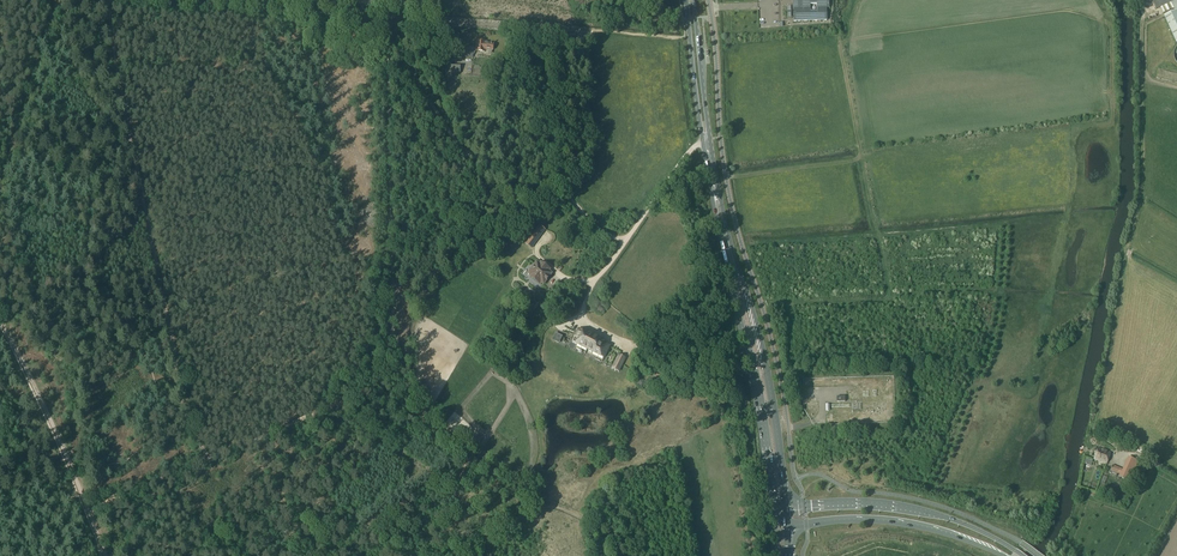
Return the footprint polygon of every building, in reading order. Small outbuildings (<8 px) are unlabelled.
[(797,5),(793,6),(793,10),(794,10),(794,22),(827,21),(827,9),(829,9),(829,0),(797,0),(797,5)] [(1176,1),(1176,0),(1152,0),(1157,10),(1161,8),(1163,13),(1174,9),(1171,3),(1176,1)] [(1165,17),(1176,43),(1176,12),(1165,17)] [(465,48),(465,55),(466,55),(466,58),(473,58),(473,56),(474,56),(476,52),(485,52),(485,50),(493,51),(493,44),(486,44),(486,42),(476,41),(476,48),(465,48)] [(446,65),(445,73),(452,73),(460,74),(461,67),(461,65),(446,65)] [(535,232),(530,239),(535,244),(541,237),(537,234),(535,232)] [(530,239),(526,244),(527,245),(532,249),(535,244),(530,239)] [(551,269),(538,260),(528,274),(543,285),(553,273),(549,271),(551,269)] [(573,342),(576,344),(575,345),(587,351),(588,350),(594,337),(580,330),(573,342)] [(562,337),(556,334),(552,340),(559,344),(562,337)] [(601,358),(602,357),(604,358),(610,347),(604,344),(605,343),(594,337),(588,350),(587,351),(601,358)] [(425,385),(420,387),(423,393),(428,391),(430,390),(427,384),(425,385)] [(1111,453),(1098,448),(1097,452),(1095,452),(1094,454),(1095,455),(1094,459),(1106,464),(1111,453)] [(1129,457),(1127,462),(1135,466),(1137,461),(1129,457)] [(1135,466),(1127,462),(1124,468),(1133,472),(1135,466)] [(1111,471),(1109,474),(1116,477),(1117,474),(1120,468),(1113,465),(1111,471)] [(1124,468),(1120,478),(1129,481),(1133,472),(1124,468)]
